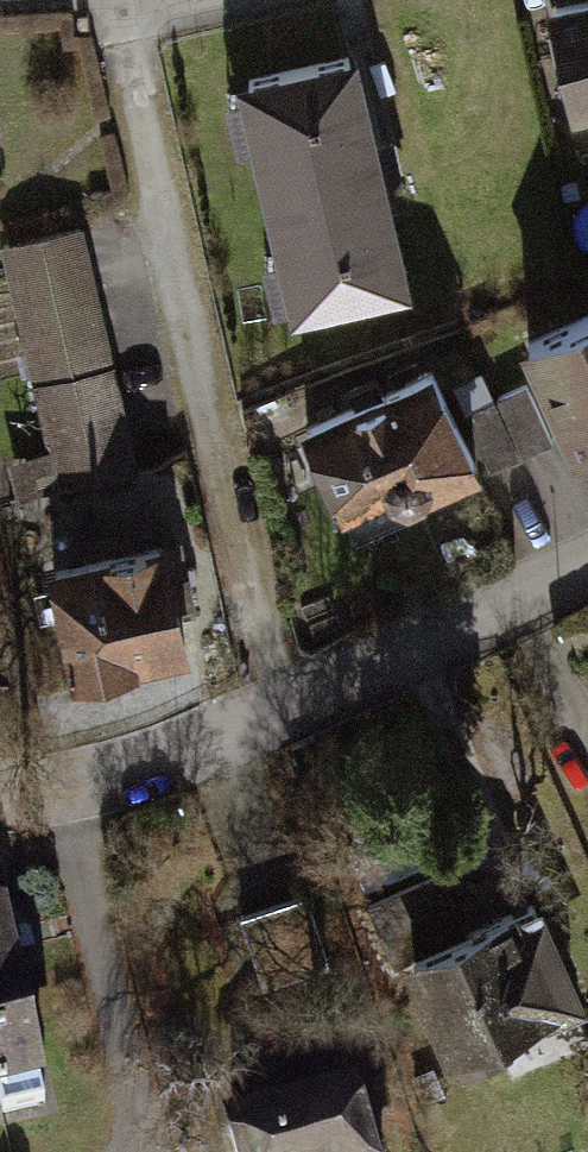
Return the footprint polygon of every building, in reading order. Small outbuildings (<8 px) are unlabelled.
[(587,111),(587,0),(564,0),(587,111)] [(249,80),(302,316),(400,294),(347,58),(249,80)] [(109,221),(10,237),(40,420),(138,404),(109,221)] [(528,338),(586,486),(587,486),(587,315),(528,338)] [(506,507),(469,387),(318,434),(355,553),(506,507)] [(114,697),(227,656),(188,552),(76,593),(114,697)] [(246,967),(328,942),(312,893),(231,918),(246,967)] [(39,907),(0,917),(0,1127),(88,1105),(39,907)] [(479,1082),(587,1036),(587,910),(587,909),(433,973),(479,1082)] [(305,1151),(424,1151),(408,1111),(305,1151)]
